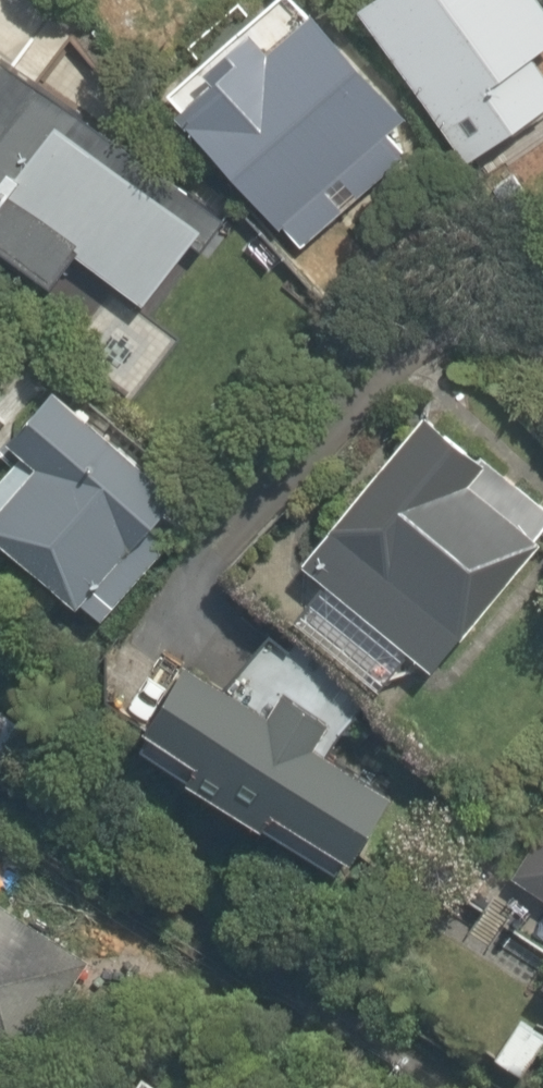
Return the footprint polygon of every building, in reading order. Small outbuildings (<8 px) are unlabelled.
[(220,23),(144,95),(288,248),(408,133),(282,0),(279,0),(237,40),(220,23)] [(542,31),(542,4),(540,0),(336,0),(457,149),(534,86),(511,57),(542,31)] [(21,292),(49,250),(145,316),(215,214),(0,68),(0,278),(21,292)] [(65,598),(90,619),(147,552),(123,531),(162,485),(144,470),(149,465),(75,401),(70,407),(23,367),(0,393),(0,426),(24,447),(0,475),(0,543),(65,598)] [(463,467),(474,454),(401,397),(316,504),(327,512),(297,550),(310,560),(267,616),(360,690),(391,650),(422,675),(539,527),(463,467)] [(255,640),(220,695),(152,651),(105,726),(321,864),(369,789),(314,755),(349,701),(255,640)] [(33,930),(0,910),(0,1016),(11,1023),(49,964),(22,947),(33,930)] [(542,993),(542,960),(528,984),(542,993)]
